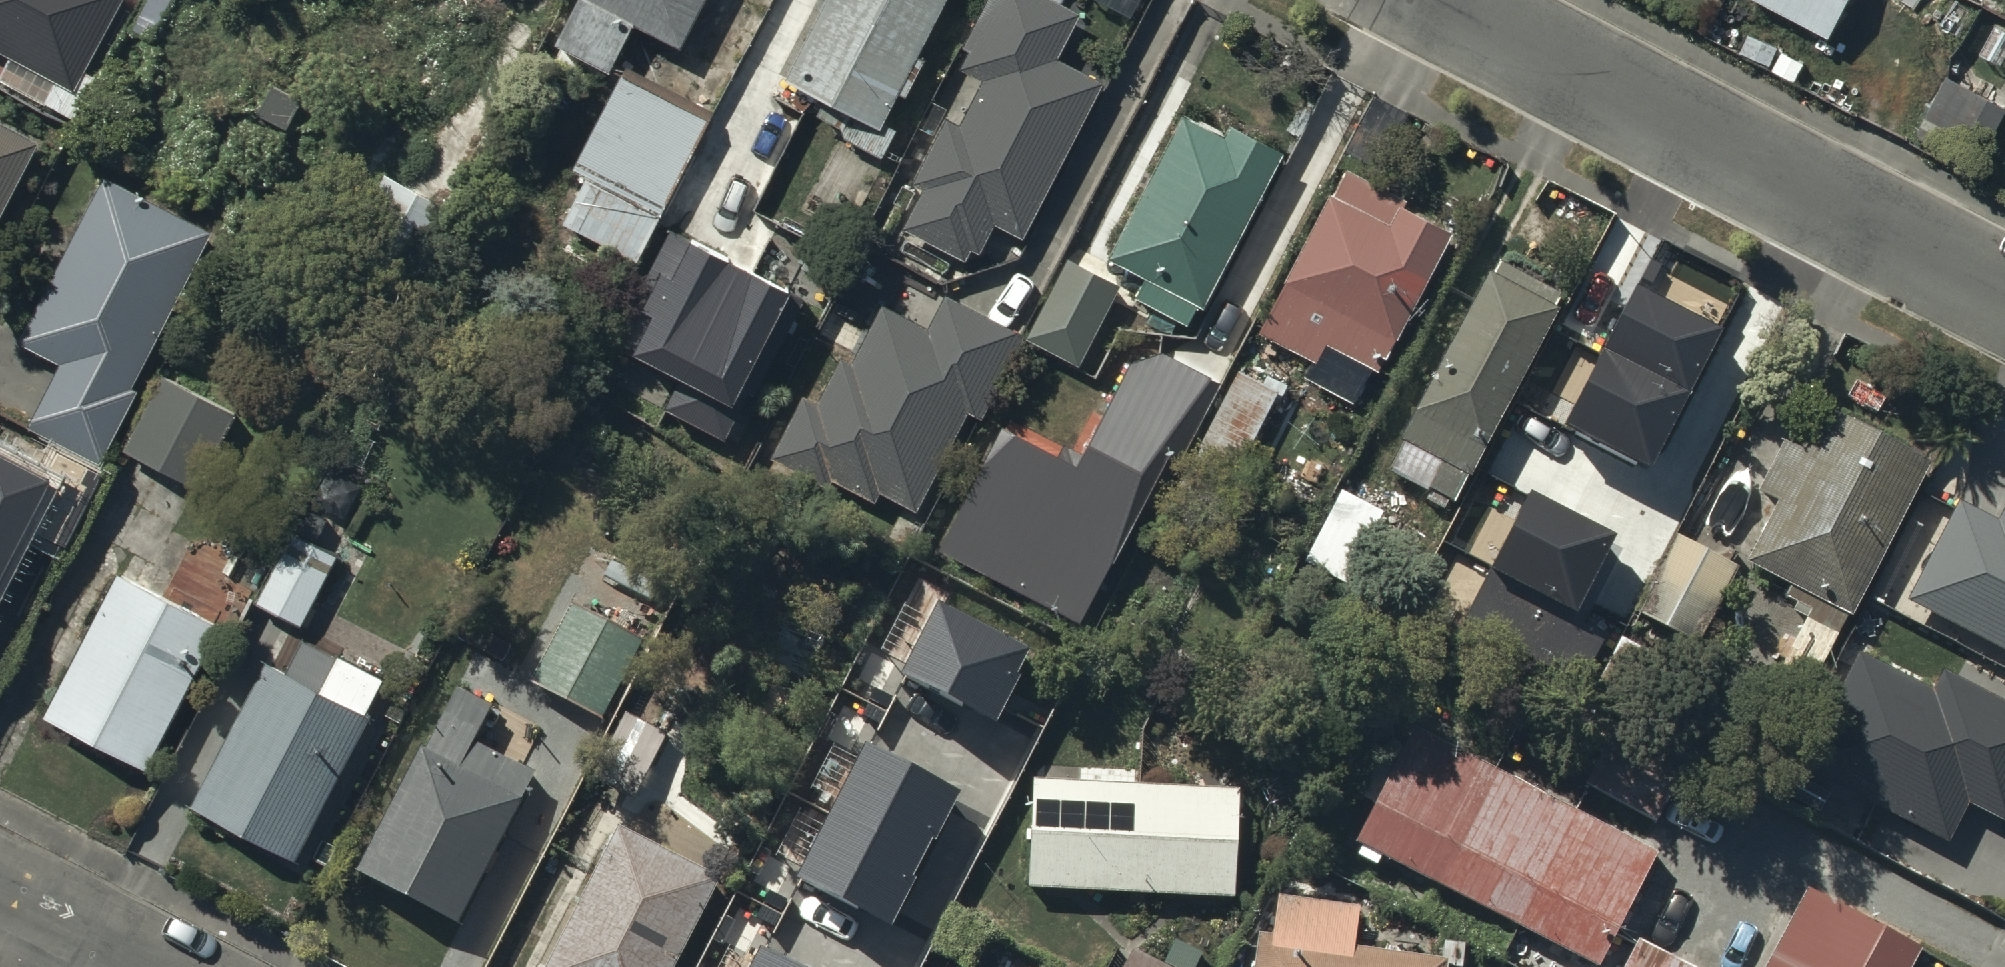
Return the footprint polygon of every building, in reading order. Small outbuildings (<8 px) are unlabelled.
[(73,88),(118,0),(0,0),(0,51),(73,88)] [(563,21),(608,43),(630,0),(574,0),(563,21)] [(682,26),(695,0),(632,0),(682,26)] [(780,62),(870,109),(928,0),(813,0),(780,62)] [(1043,0),(989,0),(964,48),(977,55),(968,71),(991,83),(963,137),(951,130),(922,185),(933,190),(911,231),(966,259),(971,250),(981,255),(996,225),(1023,239),(1102,90),(1054,64),(1078,19),(1043,0)] [(1830,42),(1853,0),(1751,0),(1830,42)] [(701,105),(620,64),(573,156),(585,162),(561,210),(630,245),(701,105)] [(2004,116),(1947,85),(1927,120),(1984,152),(2004,116)] [(1220,123),(1182,102),(1109,233),(1145,253),(1135,271),(1185,298),(1276,135),(1229,108),(1220,123)] [(0,130),(0,219),(37,149),(0,130)] [(446,193),(386,162),(348,236),(407,267),(446,193)] [(1403,204),(1345,175),(1263,339),(1316,365),(1310,377),(1361,403),(1443,240),(1396,217),(1403,204)] [(70,364),(34,432),(99,466),(136,396),(128,391),(208,239),(110,188),(29,343),(70,364)] [(786,297),(667,235),(630,306),(650,317),(631,353),(679,378),(665,404),(725,435),(739,409),(729,404),(786,297)] [(1075,348),(1116,273),(1067,246),(1025,321),(1075,348)] [(1445,492),(1553,283),(1491,251),(1383,460),(1445,492)] [(799,385),(765,446),(822,478),(827,468),(867,490),(872,480),(905,498),(961,398),(974,405),(1019,326),(943,283),(924,317),(880,292),(846,352),(835,346),(811,393),(799,385)] [(1637,286),(1565,428),(1647,469),(1719,327),(1637,286)] [(1212,363),(1160,336),(1124,350),(1074,447),(1000,410),(937,533),(1079,605),(1163,441),(1170,445),(1212,363)] [(1280,399),(1239,378),(1187,478),(1228,499),(1280,399)] [(238,419),(170,384),(132,458),(200,492),(238,419)] [(1925,472),(1835,427),(1814,467),(1791,455),(1768,500),(1787,509),(1756,571),(1799,593),(1793,604),(1819,617),(1814,626),(1839,639),(1925,472)] [(0,455),(0,583),(52,482),(0,455)] [(1614,540),(1534,499),(1465,633),(1581,692),(1613,631),(1577,612),(1614,540)] [(1383,519),(1345,500),(1310,569),(1348,588),(1383,519)] [(2004,653),(2004,538),(1964,517),(1917,609),(2004,653)] [(331,543),(292,522),(255,589),(294,610),(331,543)] [(1738,575),(1683,545),(1643,617),(1698,648),(1738,575)] [(675,585),(629,561),(619,579),(599,568),(535,691),(601,725),(675,585)] [(215,633),(125,587),(54,726),(144,772),(215,633)] [(940,604),(904,675),(996,721),(1032,650),(940,604)] [(263,647),(189,791),(293,845),(366,702),(362,700),(380,666),(298,624),(282,656),(263,647)] [(674,654),(609,778),(651,800),(715,675),(674,654)] [(1949,684),(1938,705),(1860,665),(1804,774),(1947,848),(1972,799),(2004,816),(2004,813),(2004,713),(1949,684)] [(507,701),(455,674),(358,858),(450,907),(528,759),(510,750),(517,736),(507,701)] [(1360,849),(1440,891),(1500,777),(1420,735),(1360,849)] [(866,745),(799,875),(891,922),(957,792),(866,745)] [(1440,891),(1520,933),(1580,819),(1500,777),(1440,891)] [(1138,795),(1041,790),(1036,895),(1133,899),(1138,795)] [(1236,800),(1138,795),(1133,899),(1231,904),(1236,800)] [(624,814),(548,962),(557,966),(661,966),(716,861),(624,814)] [(1585,966),(1602,966),(1659,860),(1580,819),(1520,933),(1585,966)] [(1923,954),(1864,924),(1809,895),(1771,966),(1916,966),(1923,954)] [(1350,961),(1356,918),(1288,908),(1282,951),(1271,950),(1268,966),(1392,966),(1350,961)] [(1644,945),(1632,966),(1683,966),(1644,945)] [(752,966),(793,966),(761,950),(752,966)]
